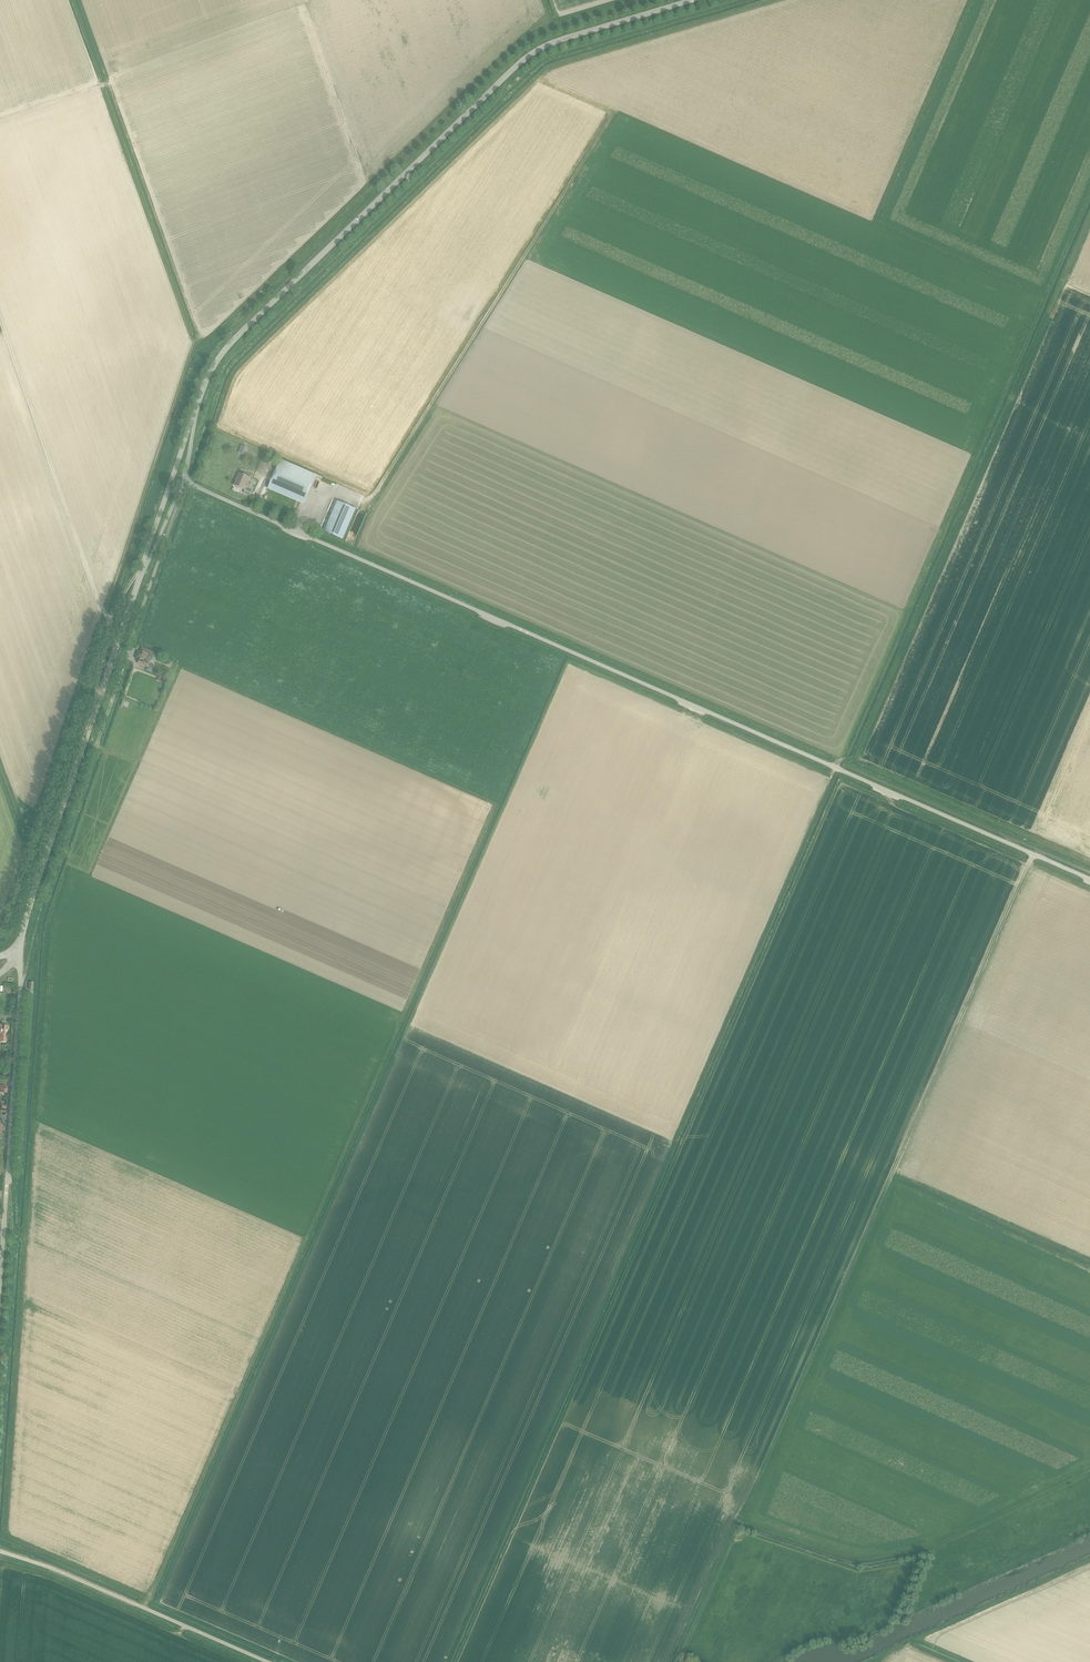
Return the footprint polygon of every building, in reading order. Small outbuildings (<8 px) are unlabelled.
[(281,459),(268,489),(304,505),(317,475),(281,459)] [(252,496),(254,492),(252,491),(246,488),(251,478),(239,473),(234,485),(245,490),(244,493),(250,496),(252,496)] [(329,524),(329,525),(328,526),(334,529),(335,526),(336,527),(343,511),(335,507),(328,523),(329,524)] [(314,523),(319,514),(310,509),(305,518),(314,523)] [(137,663),(144,666),(147,667),(151,655),(157,656),(157,654),(146,650),(146,652),(140,650),(137,658),(139,659),(137,663)]
